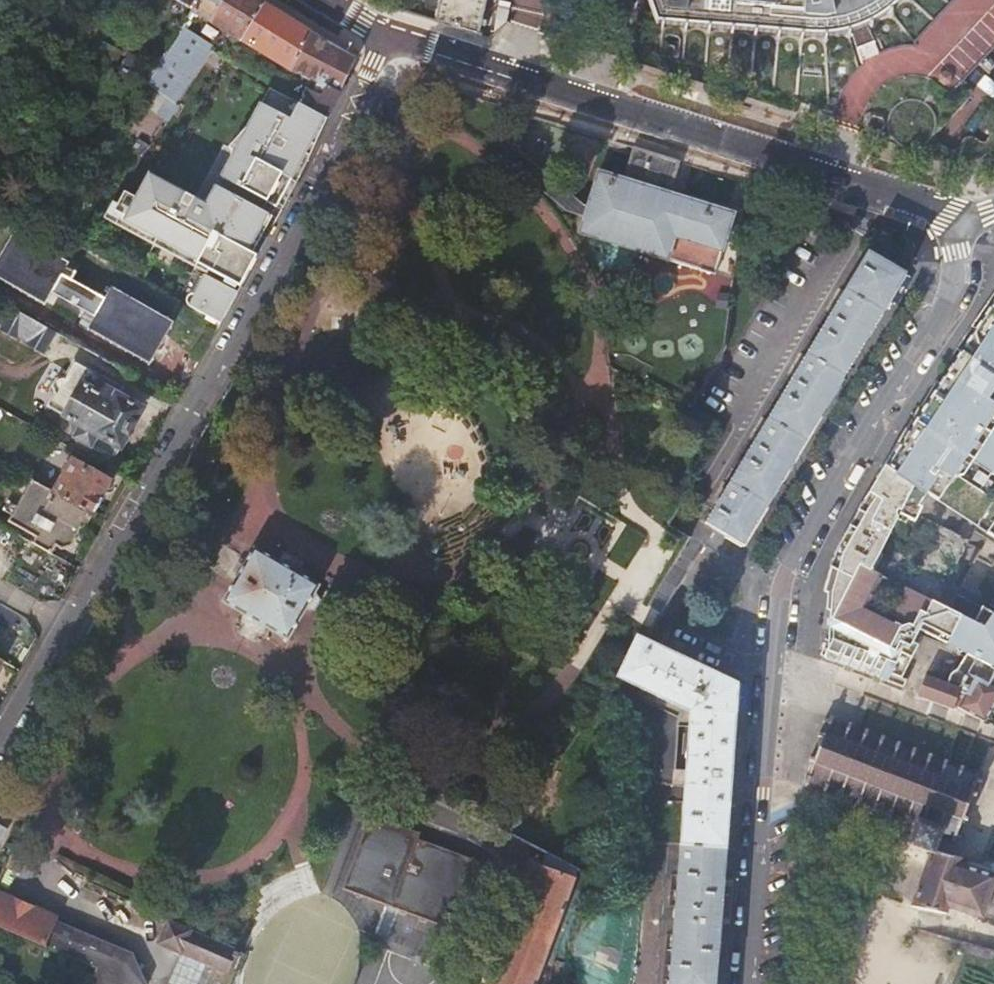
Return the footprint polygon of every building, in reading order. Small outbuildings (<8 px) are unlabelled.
[(196,11),(203,0),(177,0),(196,11)] [(257,0),(203,0),(196,11),(293,72),(313,34),(257,0)] [(436,22),(480,35),(487,0),(441,0),(436,22)] [(659,66),(796,113),(924,154),(977,91),(968,81),(993,53),(993,0),(640,0),(659,66)] [(123,8),(118,4),(114,10),(120,13),(123,8)] [(183,23),(143,101),(176,117),(216,40),(183,23)] [(350,56),(313,34),(293,72),(320,83),(316,90),(308,86),(300,103),(329,120),(354,68),(350,56)] [(153,76),(133,63),(127,72),(147,83),(153,76)] [(309,155),(329,120),(300,103),(270,90),(250,127),(229,149),(232,156),(222,179),(276,207),(305,153),(309,155)] [(520,147),(509,143),(505,159),(568,213),(584,218),(580,233),(715,276),(733,215),(670,195),(680,163),(633,147),(623,180),(599,172),(587,207),(582,205),(519,152),(520,147)] [(252,255),(270,217),(217,187),(207,205),(150,177),(135,199),(122,193),(109,212),(136,226),(134,230),(192,265),(190,268),(207,277),(188,307),(220,326),(257,259),(252,255)] [(176,324),(113,288),(112,290),(106,288),(104,292),(110,295),(106,300),(64,276),(72,263),(15,231),(0,257),(0,280),(46,306),(53,294),(95,318),(88,330),(151,367),(176,324)] [(870,255),(706,525),(743,547),(906,276),(870,255)] [(987,681),(993,685),(993,613),(990,619),(975,610),(965,626),(927,607),(962,542),(927,522),(903,566),(896,567),(886,586),(898,592),(883,619),(859,606),(874,577),(862,570),(906,494),(911,485),(935,501),(950,477),(962,475),(993,496),(993,285),(939,366),(936,371),(881,463),(876,474),(839,558),(825,595),(824,635),(823,641),(815,655),(842,667),(900,691),(907,675),(898,670),(903,656),(906,658),(910,649),(907,647),(913,638),(957,660),(953,668),(946,669),(941,681),(919,673),(912,695),(959,713),(979,723),(993,696),(983,690),(987,681)] [(6,304),(0,315),(0,323),(5,326),(4,329),(20,338),(21,335),(32,341),(30,344),(44,352),(56,332),(6,304)] [(365,408),(376,379),(347,368),(336,397),(365,408)] [(143,410),(71,369),(67,377),(60,378),(54,388),(56,394),(50,406),(77,422),(76,426),(77,432),(80,433),(77,438),(114,459),(143,410)] [(110,482),(74,461),(55,494),(90,513),(94,515),(104,498),(101,496),(110,482)] [(90,513),(55,494),(33,481),(10,523),(37,538),(34,543),(52,553),(56,546),(62,550),(70,549),(90,513)] [(984,534),(993,542),(993,520),(984,534)] [(440,545),(434,542),(430,552),(437,554),(440,545)] [(284,566),(255,549),(223,603),(289,642),(308,610),(313,612),(321,597),(315,594),(320,586),(294,571),(300,561),(290,555),(284,566)] [(619,678),(688,709),(669,983),(715,983),(738,688),(637,638),(619,678)] [(829,720),(825,718),(824,722),(828,724),(824,735),(819,733),(817,737),(820,738),(819,740),(823,747),(820,755),(814,756),(813,758),(810,757),(809,761),(813,762),(803,783),(809,785),(810,782),(823,786),(821,791),(826,793),(827,789),(839,794),(837,797),(841,799),(842,795),(857,801),(855,805),(859,806),(860,803),(872,807),(870,812),(873,813),(875,809),(888,814),(886,818),(890,819),(891,816),(904,821),(902,825),(906,826),(907,822),(914,825),(906,846),(932,856),(939,837),(949,840),(947,846),(951,847),(952,842),(955,843),(956,840),(952,838),(968,794),(974,796),(975,793),(973,792),(977,782),(981,783),(982,780),(978,778),(980,773),(976,771),(975,777),(961,772),(963,768),(959,767),(958,770),(946,766),(947,763),(944,762),(943,765),(930,760),(931,756),(928,755),(927,758),(915,754),(916,750),(913,749),(912,752),(899,747),(900,744),(897,743),(896,746),(884,741),(885,738),(882,737),(880,740),(867,735),(869,732),(864,730),(863,734),(855,731),(850,729),(852,725),(848,724),(847,728),(833,722),(834,718),(830,717),(829,720)] [(417,833),(372,816),(346,887),(377,898),(379,892),(392,897),(389,903),(456,927),(479,863),(414,839),(417,833)] [(546,854),(542,868),(532,864),(489,983),(534,983),(575,872),(546,854)] [(993,885),(993,878),(954,869),(956,863),(932,856),(912,910),(918,911),(979,923),(993,885)] [(0,894),(0,927),(100,970),(110,947),(55,924),(57,919),(0,894)] [(170,924),(160,945),(180,954),(167,983),(207,983),(214,968),(227,973),(233,958),(235,960),(237,955),(170,924)]
